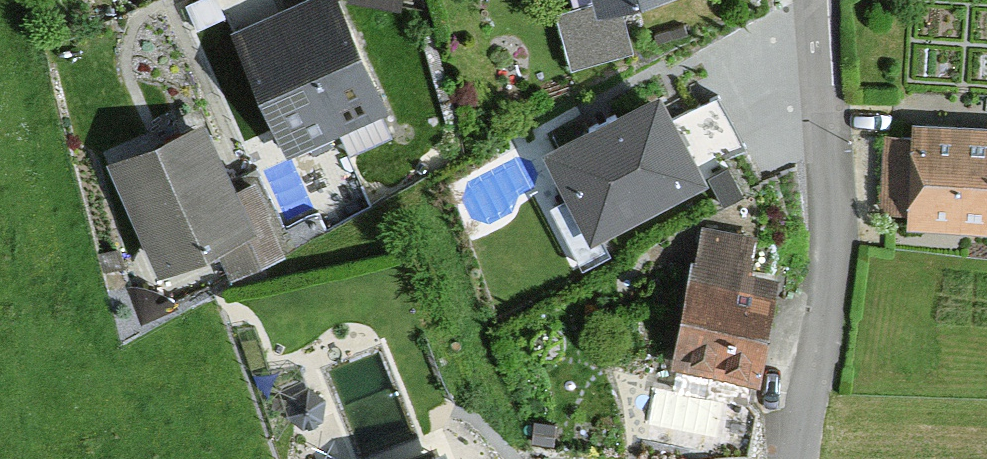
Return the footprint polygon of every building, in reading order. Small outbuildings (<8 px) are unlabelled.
[(378,100),(333,0),(311,0),(244,30),(293,138),(378,100)] [(570,59),(637,52),(631,0),(566,0),(564,0),(570,59)] [(700,167),(658,88),(552,144),(595,224),(700,167)] [(162,258),(246,219),(201,119),(116,158),(162,258)] [(986,241),(986,128),(910,126),(910,134),(895,134),(893,211),(919,211),(919,240),(986,241)] [(215,238),(128,285),(149,323),(235,277),(215,238)] [(683,370),(775,386),(792,294),(701,277),(683,370)] [(392,349),(330,373),(361,453),(423,428),(392,349)] [(410,458),(447,458),(442,446),(410,458)]
